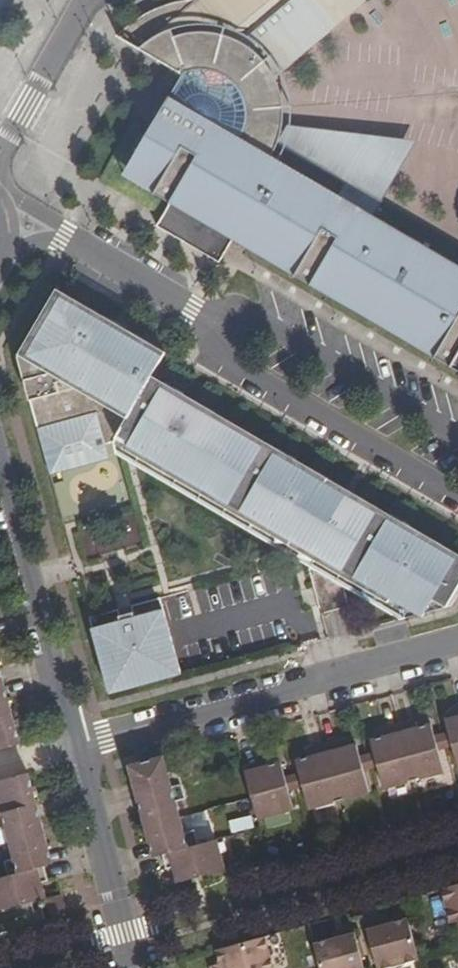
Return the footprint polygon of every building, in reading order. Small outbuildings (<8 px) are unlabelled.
[(273,73),(334,22),(338,27),(367,3),(364,0),(199,0),(198,1),(189,0),(186,0),(177,1),(166,3),(156,7),(154,9),(142,15),(130,23),(120,33),(118,35),(169,66),(183,73),(187,76),(155,130),(152,128),(151,130),(143,144),(146,146),(141,155),(144,157),(132,178),(156,191),(154,194),(170,203),(156,226),(198,250),(219,263),(233,240),(235,237),(297,274),(295,276),(311,285),(313,283),(437,355),(435,358),(452,367),(457,356),(457,264),(374,215),(358,206),(349,220),(334,212),(343,197),(272,155),(250,142),(253,132),(255,121),(255,110),(254,99),(251,89),(246,79),(245,77),(250,74),(259,84),(273,73)] [(276,79),(273,73),(259,84),(250,74),(245,77),(246,79),(251,89),(254,99),(255,110),(255,121),(253,132),(250,142),(272,155),(277,143),(280,129),(282,115),(282,101),(281,90),(276,79)] [(356,193),(363,197),(358,206),(374,215),(394,180),(378,171),(375,175),(368,172),(356,193)] [(358,206),(343,197),(334,212),(349,220),(358,206)] [(193,401),(177,392),(176,391),(170,400),(159,394),(163,388),(151,380),(152,377),(154,374),(166,353),(137,336),(134,341),(130,347),(123,344),(117,339),(108,331),(101,321),(97,319),(97,318),(89,312),(88,313),(56,295),(19,359),(20,364),(47,462),(59,459),(57,450),(104,437),(105,443),(113,441),(115,448),(121,446),(152,465),(154,473),(163,471),(178,480),(180,489),(189,486),(204,495),(205,503),(213,500),(228,509),(229,516),(239,515),(253,523),(254,532),(264,530),(291,546),(287,553),(311,567),(316,586),(321,607),(349,600),(346,587),(344,582),(351,580),(404,611),(406,617),(453,605),(455,600),(457,596),(457,554),(449,548),(446,547),(440,557),(429,551),(432,546),(412,533),(414,528),(413,527),(354,493),(352,498),(343,492),(336,485),(332,481),(290,456),(289,455),(282,466),(273,461),(277,454),(266,448),(252,439),(215,417),(215,414),(193,401)] [(101,321),(108,331),(117,339),(123,344),(130,347),(134,341),(137,336),(141,330),(99,314),(97,318),(97,319),(101,321)] [(176,391),(177,392),(180,386),(154,374),(152,377),(151,380),(163,388),(159,394),(170,400),(176,391)] [(110,459),(105,443),(104,437),(57,450),(59,459),(62,472),(110,459)] [(293,452),(270,441),(266,448),(277,454),(280,451),(289,455),(290,456),(293,452)] [(116,453),(155,475),(154,473),(152,465),(121,446),(115,448),(116,453)] [(273,461),(282,466),(289,455),(280,451),(277,454),(273,461)] [(155,475),(181,491),(180,489),(178,480),(163,471),(154,473),(155,475)] [(352,498),(354,493),(332,481),(336,485),(343,492),(352,498)] [(204,495),(189,486),(180,489),(181,491),(203,503),(205,503),(204,495)] [(203,503),(230,519),(229,516),(228,509),(213,500),(205,503),(203,503)] [(230,519),(255,534),(254,532),(253,523),(239,515),(229,516),(230,519)] [(449,548),(451,544),(414,525),(413,527),(414,528),(412,533),(432,546),(429,551),(440,557),(446,547),(449,548)] [(255,534),(287,553),(291,546),(264,530),(254,532),(255,534)] [(113,552),(115,533),(94,531),(92,549),(113,552)] [(351,580),(344,582),(346,587),(400,619),(406,617),(404,611),(351,580)] [(164,610),(92,630),(110,695),(181,675),(164,610)] [(0,686),(0,718),(12,715),(4,685),(0,686)] [(0,718),(0,751),(20,745),(12,715),(0,718)] [(440,734),(443,744),(451,743),(457,767),(457,716),(445,720),(448,731),(440,734)] [(412,721),(398,724),(413,780),(443,771),(437,746),(443,744),(440,734),(434,735),(431,723),(414,728),(412,721)] [(373,752),(366,755),(369,764),(377,762),(383,788),(413,780),(398,724),(383,729),(385,736),(371,740),(373,752)] [(338,741),(323,745),(338,800),(369,792),(362,767),(369,764),(366,755),(360,757),(355,744),(340,748),(338,741)] [(299,774),(292,776),(294,785),(301,783),(308,808),(338,800),(323,745),(308,748),(310,756),(296,760),(299,774)] [(143,782),(146,794),(183,784),(178,769),(168,772),(164,757),(130,766),(135,784),(143,782)] [(265,761),(243,767),(257,816),(292,807),(286,787),(294,785),(292,776),(284,778),(280,764),(267,768),(265,761)] [(0,782),(0,814),(36,804),(28,774),(0,782)] [(186,797),(183,784),(146,794),(150,807),(142,809),(146,827),(180,818),(175,801),(186,797)] [(0,814),(0,830),(7,828),(12,843),(44,834),(36,804),(0,814)] [(235,833),(258,828),(255,816),(232,821),(235,833)] [(184,832),(180,818),(146,827),(151,845),(159,843),(163,855),(199,844),(195,830),(184,832)] [(44,834),(12,843),(16,858),(5,861),(9,876),(43,867),(52,864),(44,834)] [(216,840),(199,844),(163,855),(166,867),(175,868),(178,882),(224,870),(216,840)] [(9,876),(0,879),(0,910),(0,911),(45,900),(41,883),(47,881),(43,867),(9,876)] [(440,888),(450,922),(457,920),(457,883),(440,888)] [(61,896),(45,900),(50,917),(66,913),(61,896)] [(366,928),(377,967),(385,967),(419,959),(408,917),(366,928)] [(313,943),(320,967),(365,967),(355,931),(313,943)] [(215,949),(219,964),(210,966),(210,967),(274,967),(265,936),(215,949)]
